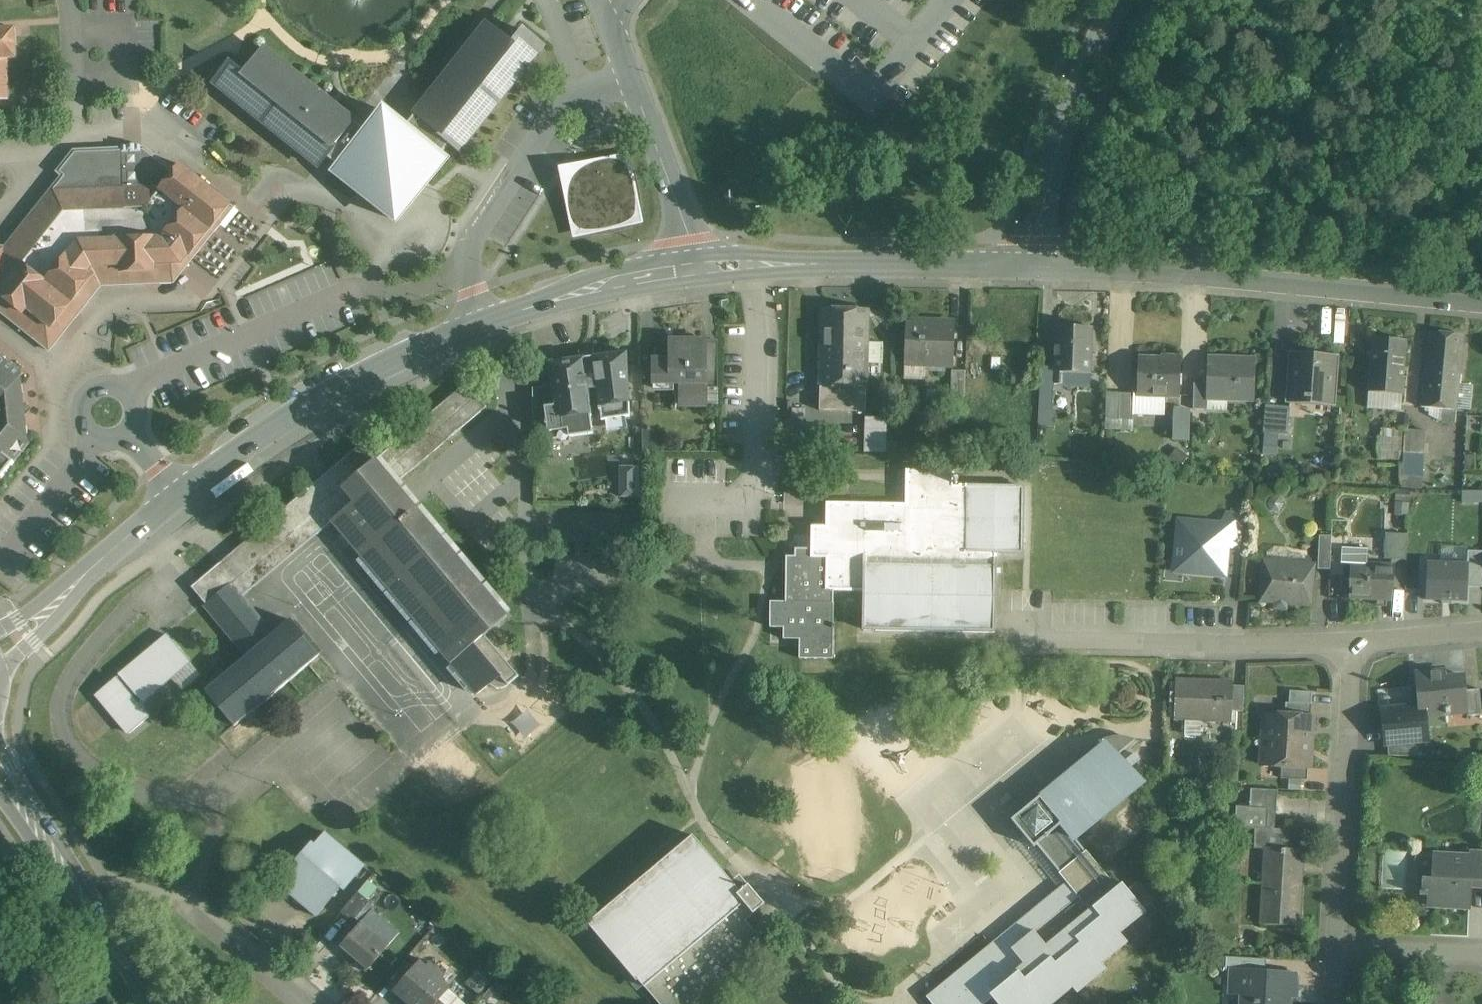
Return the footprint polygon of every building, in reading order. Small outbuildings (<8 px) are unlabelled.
[(366,132),(352,120),(262,48),(247,67),(243,73),(230,63),(214,83),(319,167),(327,157),(338,166),(334,172),(377,206),(396,221),(411,202),(411,203),(428,182),(446,159),(440,155),(449,143),(459,151),(543,46),(523,30),(513,43),(508,39),(508,38),(488,23),(427,99),(405,127),(384,110),(366,132)] [(0,29),(0,58),(6,57),(16,56),(14,28),(0,29)] [(9,97),(6,57),(0,58),(0,98),(9,97)] [(388,75),(352,120),(366,132),(384,110),(405,127),(427,99),(413,88),(405,89),(388,75)] [(141,153),(141,148),(122,149),(121,148),(73,150),(56,171),(61,175),(52,187),(70,186),(70,185),(74,185),(74,186),(92,185),(92,184),(95,184),(96,185),(124,184),(124,187),(123,187),(123,202),(125,202),(124,206),(123,206),(124,207),(143,207),(146,207),(174,171),(172,170),(159,170),(159,159),(150,153),(141,153)] [(584,169),(579,172),(577,171),(573,177),(569,183),(571,184),(570,186),(570,190),(569,195),(569,200),(569,205),(570,212),(571,216),(572,220),(574,223),(575,225),(576,226),(577,227),(580,229),(581,230),(584,231),(586,231),(590,231),(595,231),(601,230),(607,229),(616,227),(623,225),(627,223),(630,222),(633,219),(635,216),(636,214),(636,210),(637,205),(636,199),(636,196),(634,187),(633,183),(632,180),(631,176),(630,173),(628,169),(627,167),(625,164),(621,161),(615,160),(612,160),(607,160),(601,162),(596,163),(589,166),(584,169)] [(174,171),(146,207),(143,207),(142,219),(144,219),(144,222),(143,222),(143,238),(144,238),(144,241),(143,241),(145,253),(147,255),(146,257),(157,263),(157,264),(179,263),(181,261),(182,262),(188,254),(193,259),(208,241),(204,238),(210,229),(214,232),(221,223),(217,220),(229,205),(233,209),(234,207),(198,178),(192,185),(175,171),(174,171)] [(8,302),(8,303),(11,305),(11,304),(24,314),(24,313),(26,309),(29,312),(30,311),(48,326),(47,326),(50,328),(51,328),(53,326),(53,325),(64,312),(66,309),(76,295),(77,296),(79,293),(91,278),(90,278),(93,276),(88,272),(92,267),(114,266),(125,253),(125,242),(126,242),(126,238),(125,238),(124,223),(125,223),(125,219),(124,219),(124,207),(123,206),(124,206),(125,202),(123,202),(123,187),(124,187),(124,184),(96,185),(95,184),(92,184),(92,185),(74,186),(74,185),(70,185),(70,186),(52,187),(40,202),(39,202),(37,205),(38,205),(27,218),(24,220),(25,221),(15,234),(14,233),(12,236),(13,236),(4,247),(0,246),(0,295),(8,302)] [(125,253),(114,266),(157,264),(157,263),(146,257),(147,255),(145,253),(143,241),(144,241),(144,238),(143,238),(143,222),(144,222),(144,219),(142,219),(143,207),(124,207),(124,219),(125,219),(125,223),(124,223),(125,238),(126,238),(126,242),(125,242),(125,253)] [(870,300),(822,300),(822,407),(870,407),(870,300)] [(957,311),(906,311),(906,366),(957,366),(957,311)] [(1093,317),(1055,318),(1055,384),(1093,384),(1093,317)] [(1428,333),(1421,408),(1457,412),(1464,336),(1428,333)] [(1403,395),(1408,341),(1373,338),(1368,392),(1403,395)] [(718,341),(706,342),(706,379),(705,379),(705,388),(706,388),(718,388),(718,341)] [(706,342),(672,342),(672,362),(672,379),(674,379),(684,379),(684,405),(706,405),(706,388),(705,388),(705,379),(706,379),(706,342)] [(1339,345),(1291,345),(1291,398),(1339,398),(1339,345)] [(1185,392),(1184,353),(1138,353),(1138,392),(1185,392)] [(1210,379),(1195,379),(1195,406),(1233,406),(1233,395),(1259,395),(1259,353),(1210,353),(1210,379)] [(580,355),(568,357),(566,361),(550,363),(555,401),(556,407),(579,403),(578,398),(589,397),(588,390),(589,390),(587,374),(586,374),(584,359),(580,355)] [(14,462),(30,443),(24,438),(27,433),(26,416),(32,408),(24,401),(22,384),(18,381),(23,374),(0,356),(0,479),(14,462)] [(672,379),(672,362),(655,362),(655,389),(674,389),(674,379),(672,379)] [(968,366),(957,366),(957,394),(968,394),(968,366)] [(508,616),(416,507),(396,483),(487,407),(467,383),(376,460),(362,443),(235,550),(234,551),(238,555),(249,568),(321,509),(334,525),(477,694),(489,684),(493,687),(497,688),(501,688),(504,687),(508,685),(519,676),(485,636),(508,616)] [(1112,432),(1134,432),(1134,391),(1112,391),(1112,432)] [(1294,401),(1268,401),(1268,430),(1294,430),(1294,401)] [(1188,437),(1189,410),(1174,409),(1172,436),(1188,437)] [(888,448),(887,419),(866,420),(867,448),(888,448)] [(1424,485),(1426,428),(1407,427),(1405,485),(1424,485)] [(653,439),(643,439),(643,451),(662,451),(662,443),(653,442),(653,439)] [(635,467),(621,467),(621,497),(635,497),(635,467)] [(953,472),(907,471),(907,505),(827,504),(827,528),(813,528),(812,557),(812,558),(827,559),(826,591),(834,591),(864,591),(864,616),(865,616),(865,629),(866,629),(915,630),(915,634),(992,635),(992,631),(994,631),(994,618),(995,618),(996,575),(1001,575),(1001,570),(996,569),(996,553),(1022,553),(1022,535),(1026,535),(1026,507),(1023,506),(1023,488),(1004,488),(1004,487),(953,486),(953,484),(958,484),(958,476),(953,476),(953,472)] [(263,643),(276,632),(248,598),(334,525),(321,509),(249,568),(238,555),(221,569),(233,583),(221,593),(263,643)] [(1242,524),(1243,514),(1229,513),(1221,522),(1230,523),(1242,524)] [(1228,547),(1230,523),(1221,522),(1177,519),(1173,573),(1226,577),(1228,547)] [(1240,548),(1242,524),(1230,523),(1228,547),(1240,548)] [(1393,535),(1393,538),(1391,559),(1406,560),(1407,536),(1393,535)] [(1319,536),(1319,539),(1317,569),(1329,570),(1331,537),(1331,536),(1319,536)] [(1391,600),(1393,575),(1393,574),(1393,566),(1367,565),(1367,550),(1343,548),(1342,564),(1351,564),(1350,598),(1391,600)] [(812,557),(786,556),(785,602),(770,602),(770,628),(784,628),(783,640),(800,640),(799,659),(833,660),(834,629),(835,629),(836,625),(834,625),(834,591),(826,591),(827,559),(812,558),(812,557)] [(1264,560),(1263,569),(1260,602),(1311,607),(1314,565),(1264,560)] [(1469,562),(1428,560),(1426,599),(1468,601),(1469,562)] [(206,603),(211,598),(219,592),(221,593),(233,583),(221,569),(218,566),(217,565),(216,566),(192,586),(192,587),(205,603),(206,603)] [(246,657),(263,643),(219,592),(212,599),(203,606),(246,657)] [(206,691),(216,703),(235,725),(320,654),(291,620),(276,632),(263,643),(246,657),(210,687),(206,691)] [(181,690),(199,675),(199,674),(190,662),(190,661),(167,635),(120,675),(119,676),(118,677),(116,679),(116,678),(97,694),(97,695),(129,733),(148,717),(138,705),(141,702),(142,702),(171,678),(181,690)] [(1418,710),(1426,709),(1427,717),(1467,713),(1468,713),(1466,691),(1464,676),(1446,678),(1446,672),(1415,674),(1418,707),(1418,710)] [(1232,683),(1177,680),(1175,719),(1231,722),(1231,711),(1232,686),(1232,683)] [(1243,712),(1244,687),(1232,686),(1231,711),(1243,712)] [(1479,690),(1466,691),(1468,713),(1467,713),(1467,717),(1481,715),(1479,690)] [(1290,691),(1289,703),(1311,704),(1312,693),(1290,691)] [(1285,703),(1285,715),(1310,716),(1311,704),(1289,703),(1285,703)] [(1418,710),(1418,707),(1382,711),(1385,744),(1387,744),(1415,741),(1429,740),(1428,726),(1427,717),(1426,709),(1418,710)] [(1263,740),(1311,742),(1312,716),(1310,716),(1285,715),(1265,714),(1263,740)] [(1080,758),(1075,765),(1070,772),(1067,779),(1067,780),(1043,800),(1041,797),(1011,820),(1034,848),(1037,846),(1060,873),(1068,883),(928,998),(933,1003),(984,1003),(993,997),(998,1003),(1052,1003),(1073,987),(1077,993),(1105,970),(1100,965),(1126,943),(1119,934),(1145,913),(1122,885),(1117,890),(1074,838),(1139,784),(1116,757),(1135,741),(1130,739),(1122,737),(1113,738),(1106,739),(1098,743),(1095,745),(1087,751),(1080,758)] [(1311,742),(1263,740),(1262,765),(1281,767),(1307,768),(1309,768),(1311,742)] [(1387,744),(1388,756),(1416,757),(1415,741),(1387,744)] [(1281,767),(1281,779),(1306,780),(1307,768),(1281,767)] [(1250,789),(1249,807),(1276,809),(1277,791),(1250,789)] [(1289,849),(1290,830),(1275,829),(1276,809),(1249,807),(1236,806),(1235,827),(1255,829),(1254,849),(1264,849),(1260,924),(1299,926),(1304,850),(1289,849)] [(316,916),(337,890),(338,890),(340,887),(344,890),(364,865),(325,832),(315,844),(312,842),(277,883),(316,916)] [(589,924),(637,981),(639,980),(660,1003),(693,1003),(765,944),(746,921),(765,905),(749,885),(740,893),(693,837),(589,924)] [(1470,851),(1470,855),(1472,855),(1471,888),(1481,888),(1481,852),(1470,851)] [(1427,896),(1426,907),(1470,909),(1471,888),(1472,855),(1470,855),(1434,854),(1432,879),(1422,878),(1422,892),(1420,892),(1420,896),(1427,896)] [(359,893),(369,901),(370,901),(377,892),(367,884),(366,884),(359,893)] [(352,922),(353,921),(354,920),(369,902),(358,892),(341,912),(352,922)] [(399,934),(383,919),(372,910),(342,945),(358,959),(360,957),(371,966),(399,934)] [(1226,970),(1231,971),(1265,972),(1266,959),(1226,957),(1226,970)] [(411,1003),(452,1003),(458,997),(439,981),(444,975),(430,963),(426,969),(419,963),(416,966),(396,990),(411,1003)] [(1297,974),(1265,972),(1231,971),(1230,993),(1242,994),(1241,1003),(1288,1003),(1289,991),(1296,991),(1297,974)]
